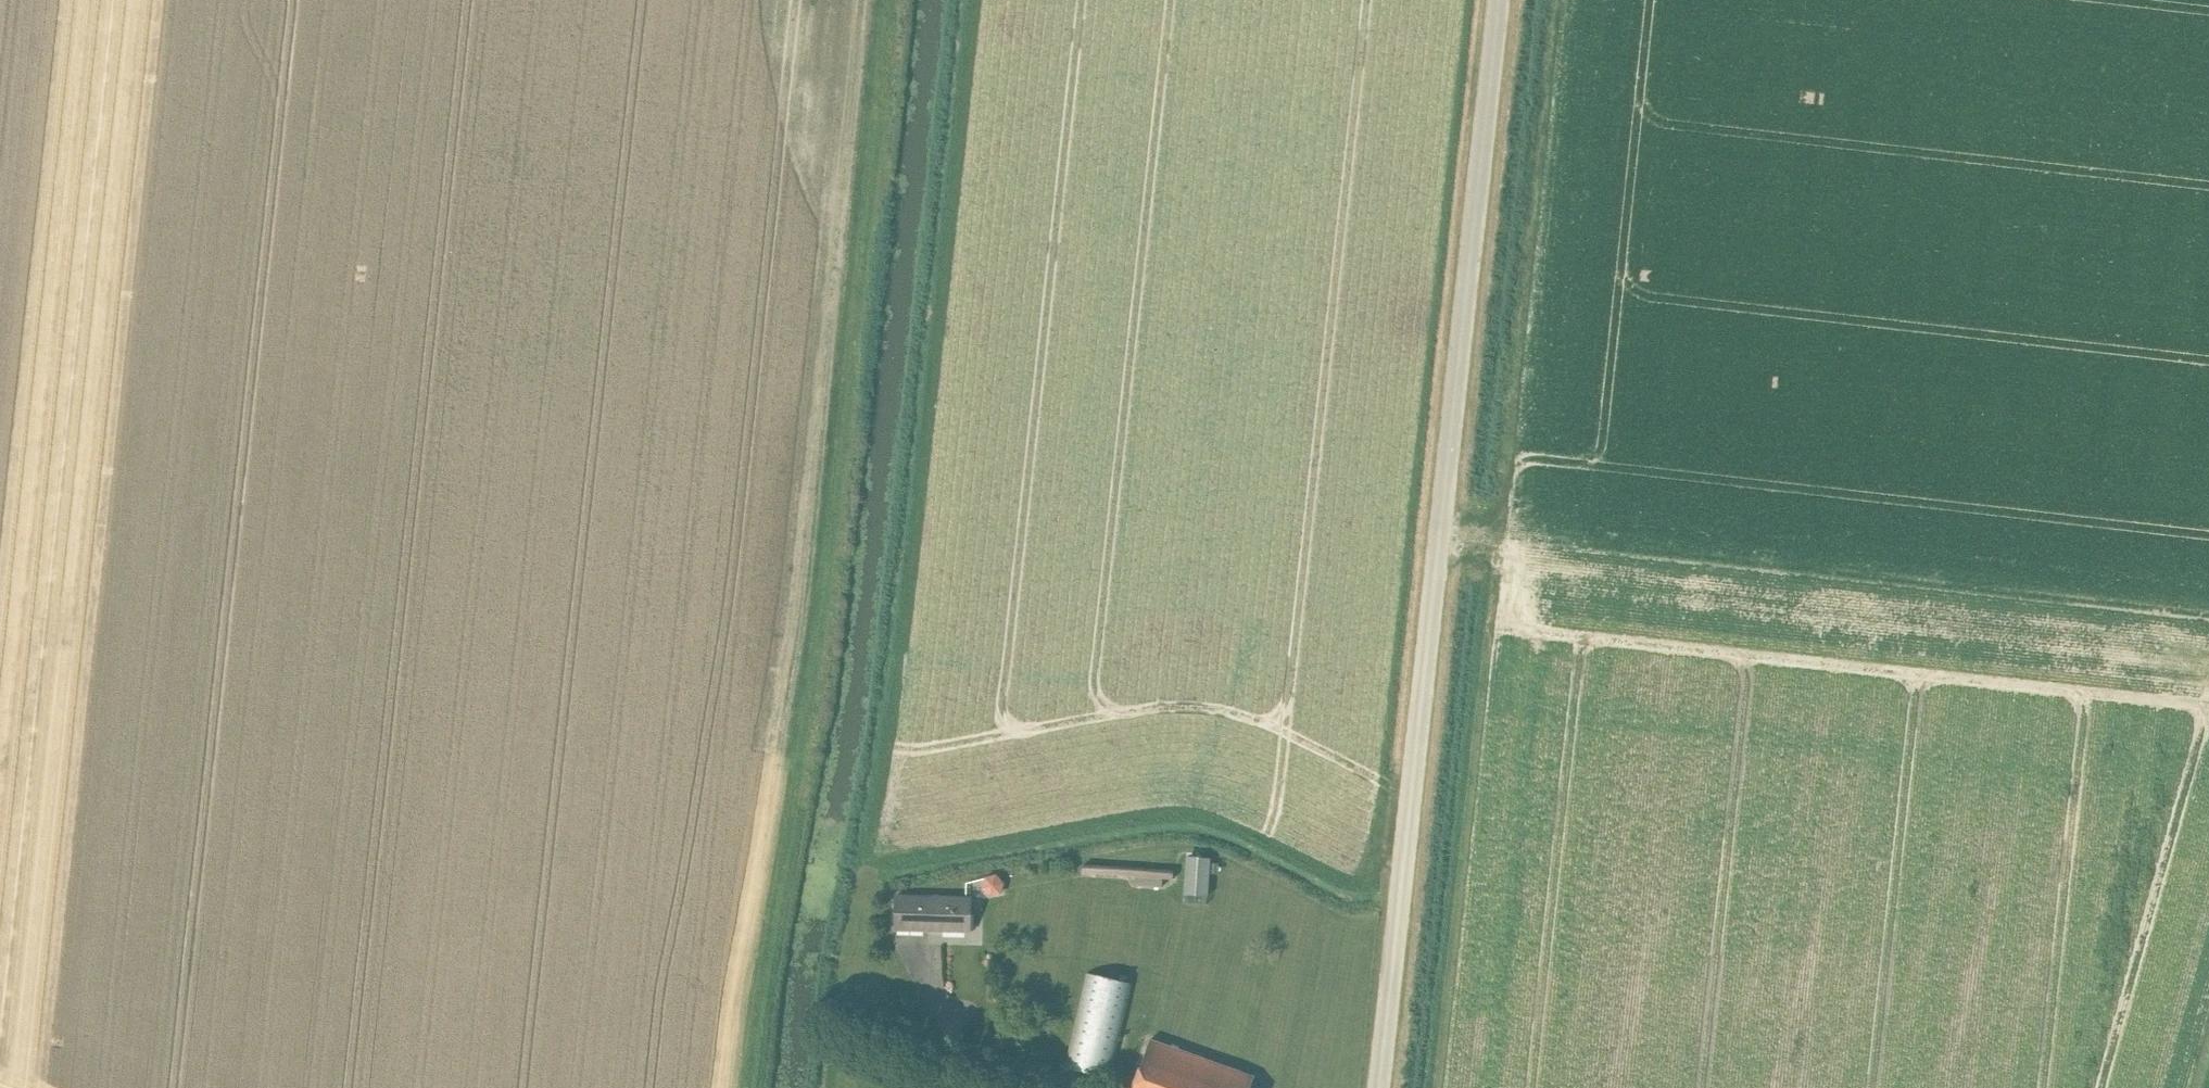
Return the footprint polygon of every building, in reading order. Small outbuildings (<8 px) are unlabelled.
[(1207,897),(1210,858),(1186,857),(1183,895),(1207,897)] [(1082,864),(1081,874),(1134,877),(1133,886),(1145,887),(1145,878),(1151,879),(1151,887),(1162,887),(1162,879),(1172,880),(1173,870),(1082,864)] [(1003,882),(995,873),(984,876),(981,888),(988,896),(1000,893),(1003,882)] [(891,930),(969,932),(970,895),(964,895),(892,893),(891,930)] [(1132,984),(1085,973),(1064,1068),(1087,1073),(1111,1079),(1132,984)] [(1254,1078),(1149,1040),(1132,1087),(1251,1087),(1254,1078)]
